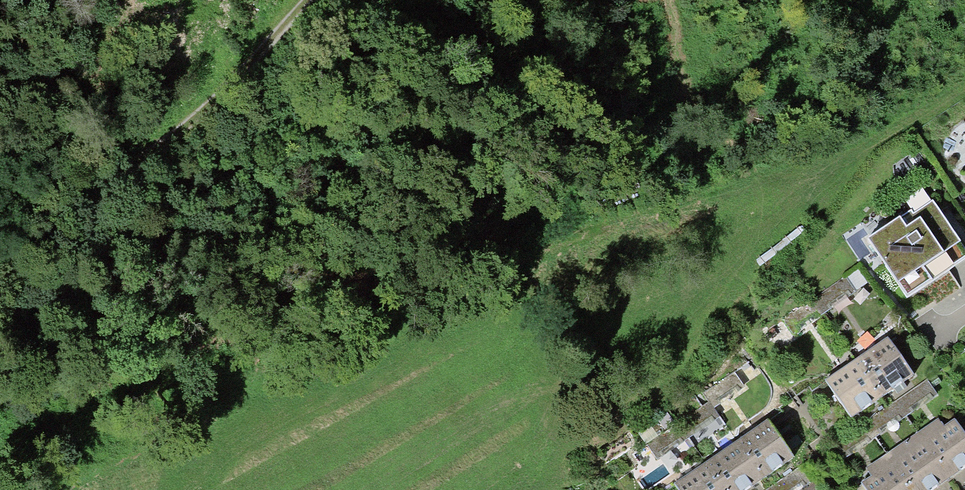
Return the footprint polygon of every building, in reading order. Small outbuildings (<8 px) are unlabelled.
[(900,215),(867,237),(907,298),(964,259),(964,248),(933,200),(914,213),(912,210),(901,217),(900,215)] [(858,351),(887,392),(919,370),(890,329),(858,351)] [(827,373),(856,414),(887,392),(858,351),(827,373)] [(882,427),(941,394),(933,379),(874,412),(882,427)] [(738,436),(767,477),(798,455),(769,414),(738,436)] [(939,417),(866,468),(871,476),(860,483),(865,489),(933,489),(964,468),(964,433),(955,418),(944,425),(939,417)] [(707,459),(729,489),(748,489),(767,477),(738,436),(707,459)] [(683,489),(729,489),(707,459),(676,481),(683,489)]
